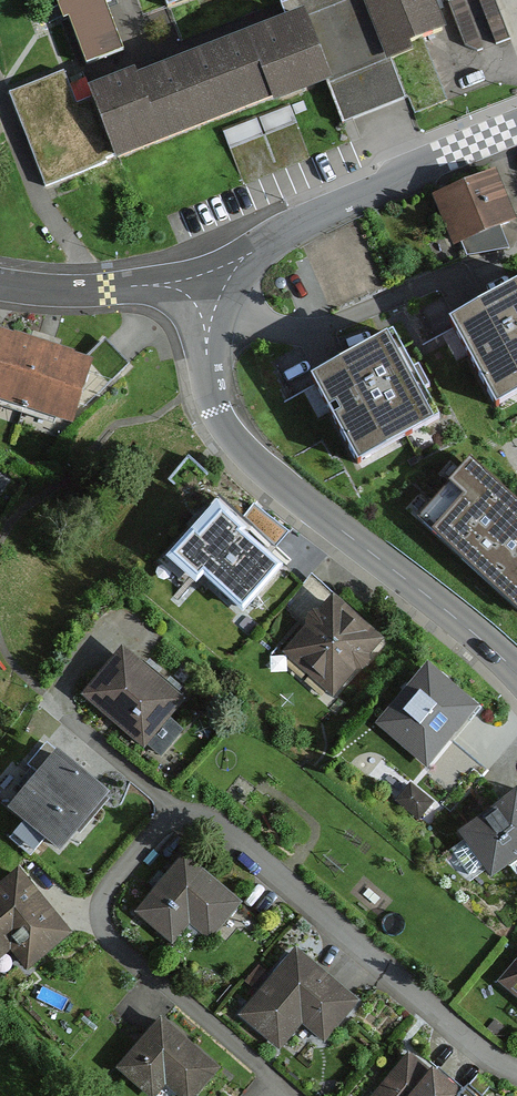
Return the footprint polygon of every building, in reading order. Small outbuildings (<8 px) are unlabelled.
[(14,100),(48,185),(324,74),(342,119),(389,100),(375,63),(395,55),(390,44),(423,31),(411,0),(289,0),(290,15),(64,105),(56,84),(14,100)] [(104,0),(64,0),(86,59),(121,46),(104,0)] [(471,51),(512,35),(499,0),(451,0),(471,51)] [(512,223),(492,173),(437,195),(457,245),(512,223)] [(497,405),(516,394),(516,280),(449,317),(497,405)] [(312,373),(360,462),(436,420),(388,332),(312,373)] [(42,353),(0,339),(0,398),(25,406),(42,353)] [(70,421),(87,367),(42,353),(25,406),(70,421)] [(471,457),(411,524),(516,617),(516,499),(471,457)] [(278,570),(200,510),(161,560),(239,620),(278,570)] [(377,641),(320,598),(275,656),(332,699),(377,641)] [(114,650),(77,694),(141,748),(178,705),(114,650)] [(468,708),(416,669),(370,729),(422,768),(468,708)] [(61,858),(110,800),(56,755),(7,813),(61,858)] [(453,833),(486,876),(516,853),(516,814),(503,795),(453,833)] [(232,909),(175,863),(133,915),(170,945),(182,930),(202,945),(232,909)] [(0,881),(0,962),(10,954),(21,967),(62,932),(11,872),(0,881)] [(488,983),(516,1008),(516,950),(488,983)] [(286,953),(237,1016),(277,1048),(294,1026),(320,1047),(353,1006),(286,953)] [(153,1023),(113,1073),(142,1095),(152,1095),(157,1090),(165,1095),(199,1095),(217,1074),(153,1023)] [(464,1095),(431,1067),(426,1073),(409,1059),(376,1095),(463,1095),(464,1095)]
